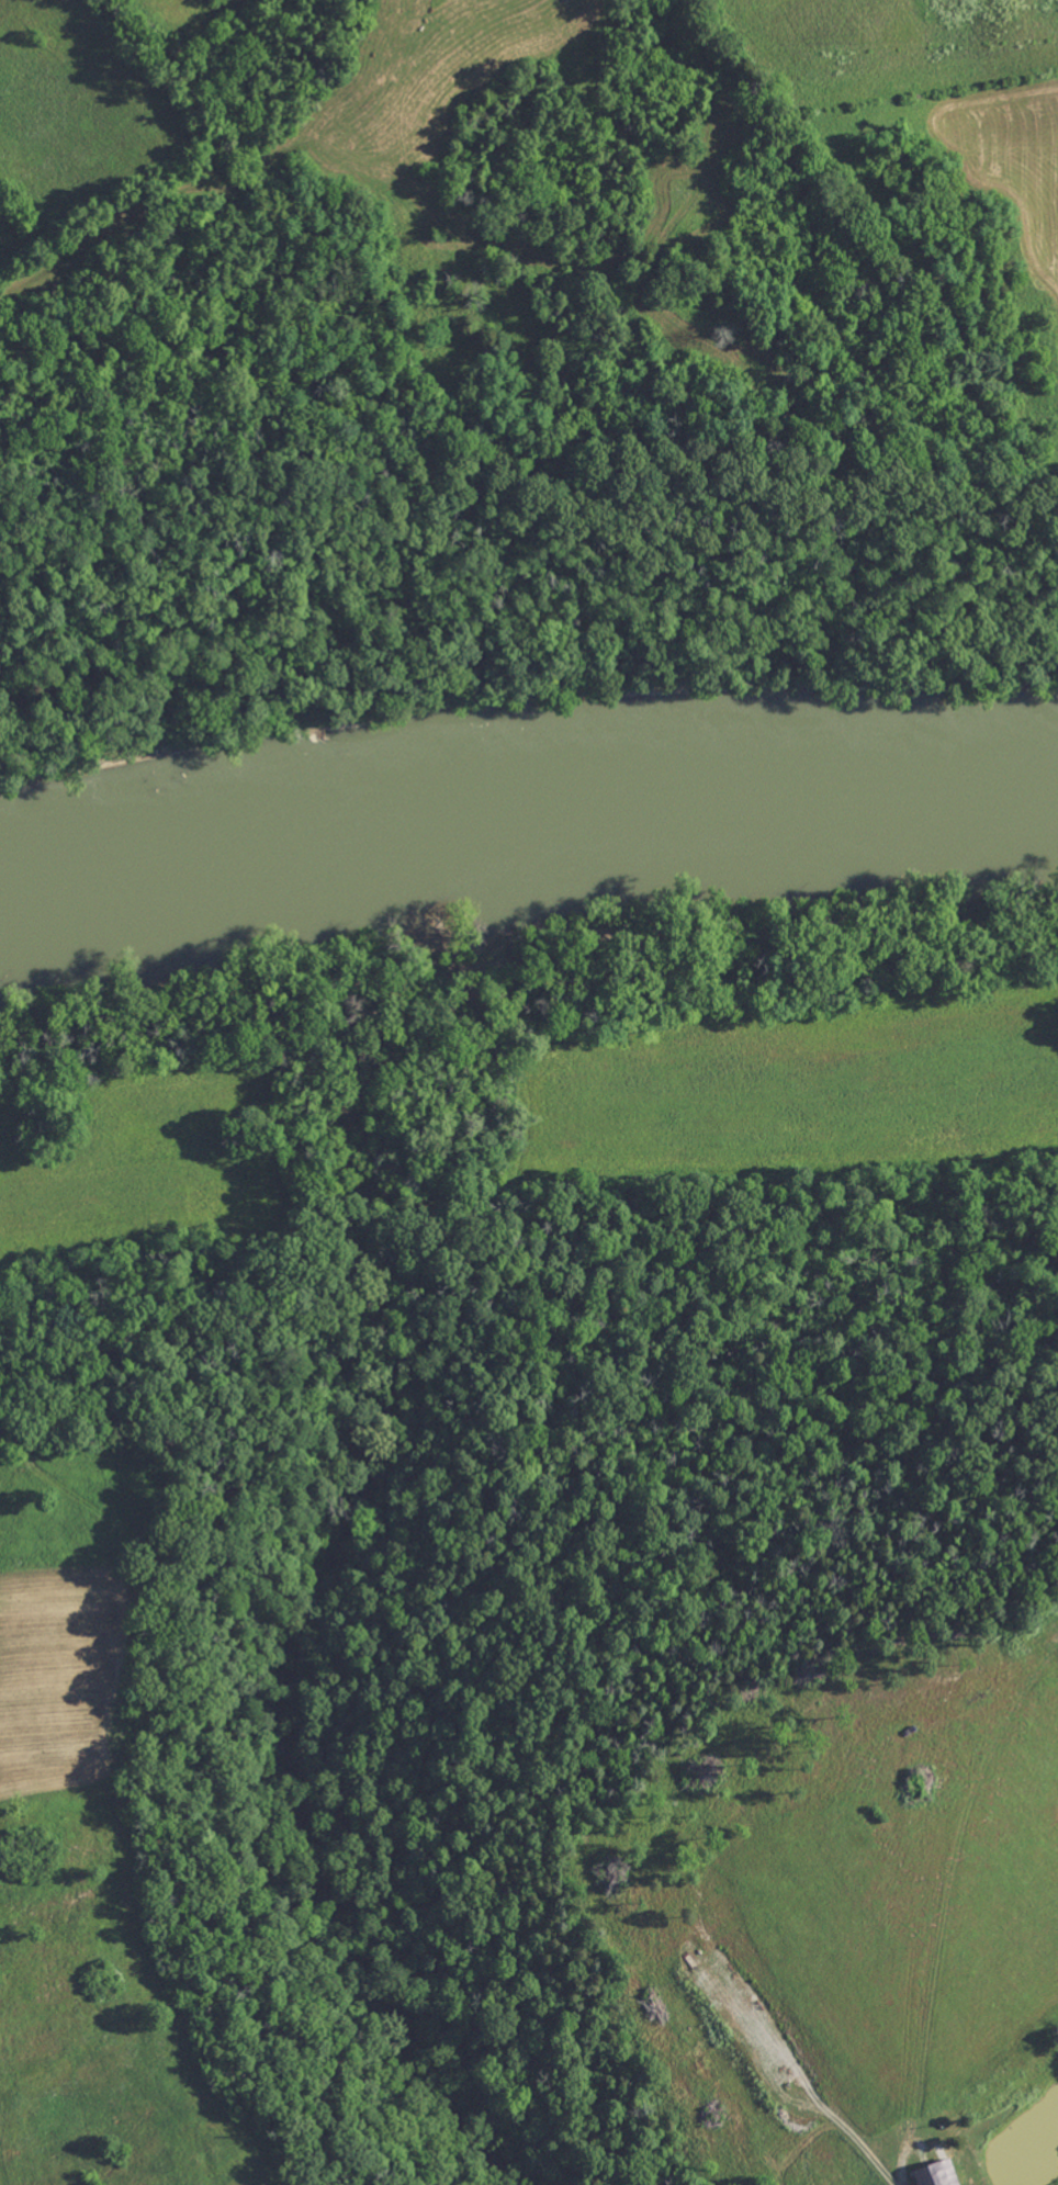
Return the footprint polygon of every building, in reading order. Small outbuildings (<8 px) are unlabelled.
[(951,2158),(915,2172),(920,2184),(962,2184),(951,2158)]
